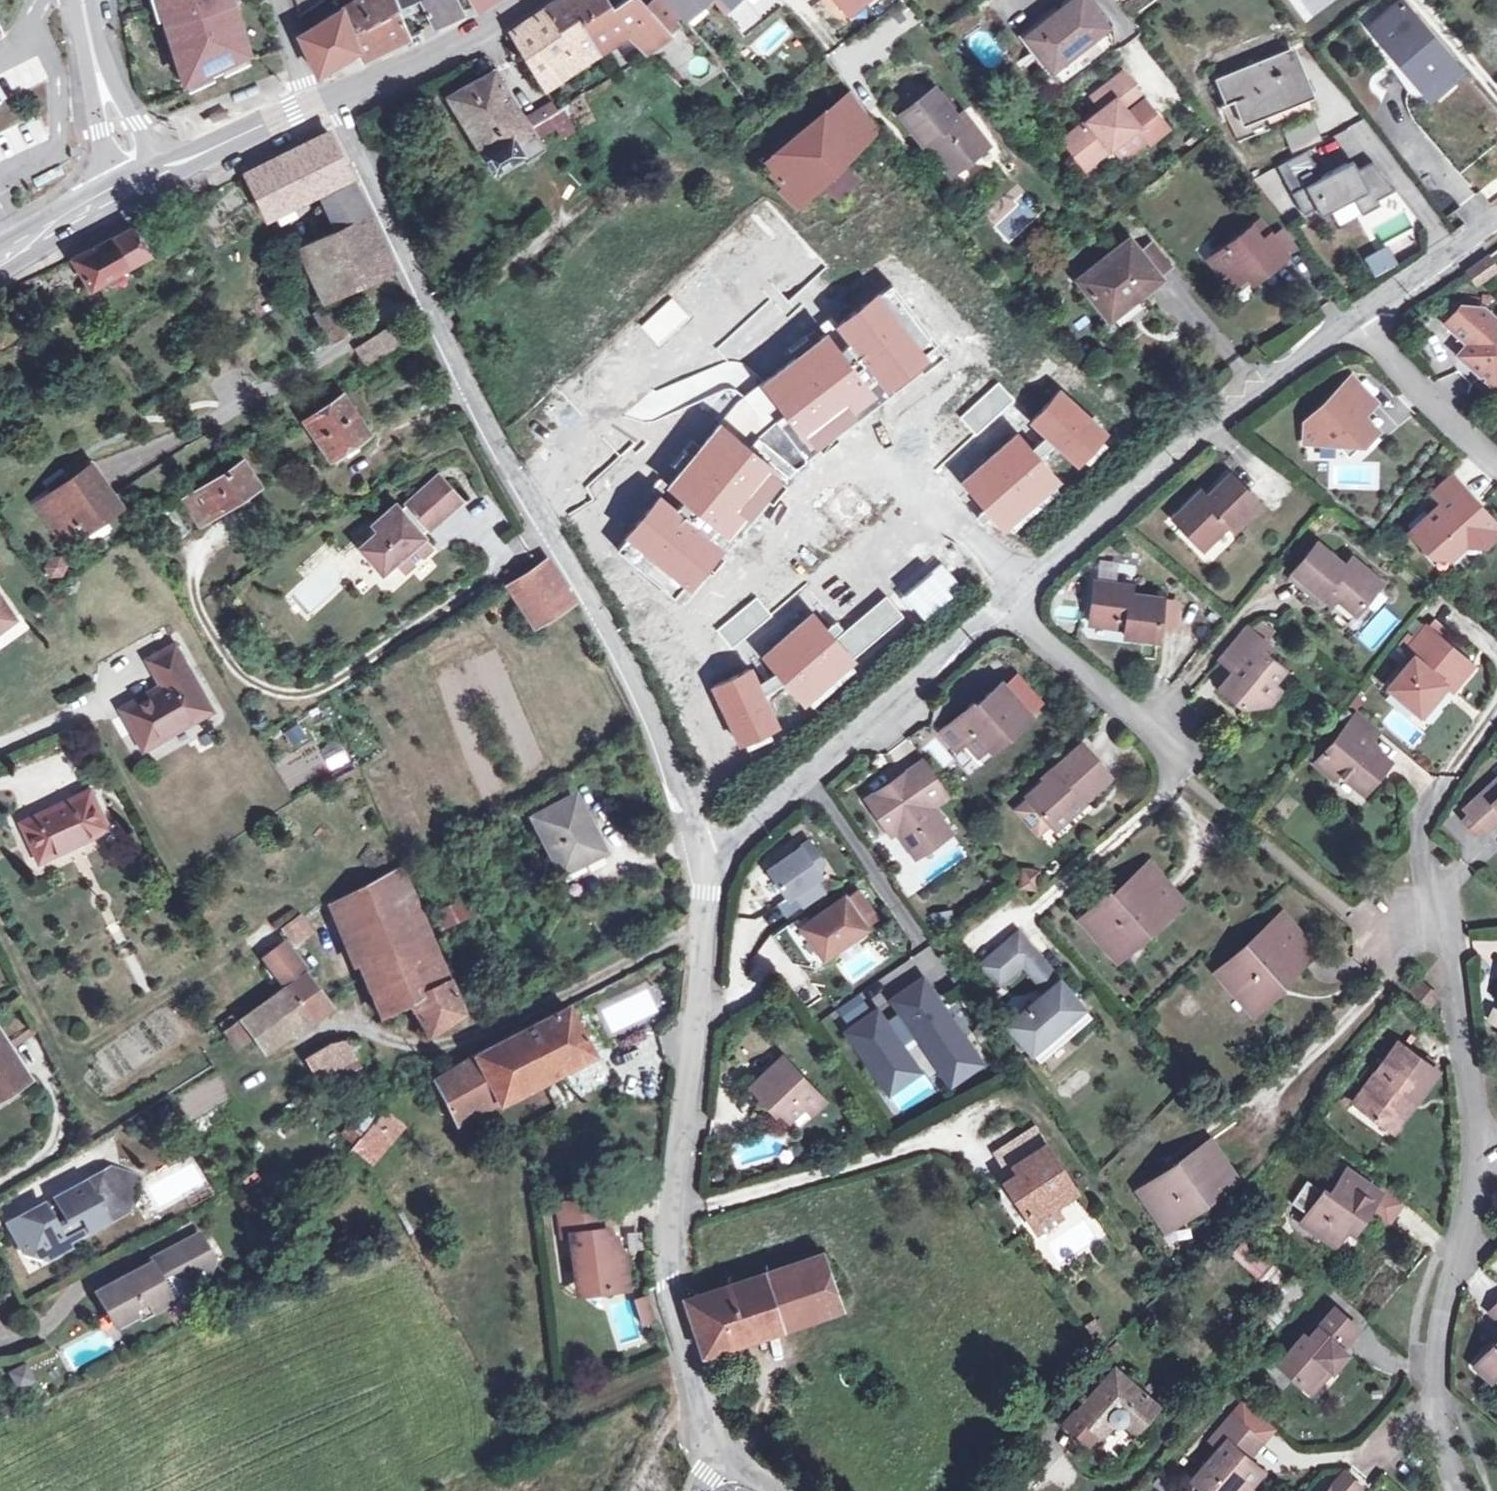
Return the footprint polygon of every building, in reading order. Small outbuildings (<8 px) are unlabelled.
[(184,81),(209,69),(220,64),(245,52),(230,0),(161,0),(184,81)] [(340,9),(356,49),(361,60),(410,36),(396,3),(395,0),(355,0),(340,9)] [(433,25),(463,11),(457,0),(422,0),(433,25)] [(477,8),(490,0),(472,0),(477,8)] [(546,7),(558,27),(576,15),(597,50),(612,40),(620,54),(636,44),(645,53),(669,34),(652,14),(639,0),(621,0),(612,5),(609,0),(556,0),(546,7)] [(699,0),(670,0),(683,15),(684,14),(699,0)] [(699,0),(684,14),(692,23),(707,9),(699,0)] [(849,19),(873,0),(834,0),(849,19)] [(1024,36),(1051,70),(1107,25),(1087,0),(1071,0),(1024,36)] [(1401,1),(1370,26),(1418,84),(1449,58),(1401,1)] [(558,27),(546,7),(535,14),(509,28),(524,56),(538,48),(545,60),(556,78),(597,50),(576,15),(558,27)] [(356,49),(340,9),(301,33),(299,34),(318,73),(320,72),(356,49)] [(538,48),(524,56),(530,68),(545,60),(538,48)] [(1235,99),(1244,120),(1309,94),(1290,48),(1218,78),(1228,101),(1235,99)] [(245,52),(220,64),(223,75),(248,62),(245,52)] [(209,69),(184,81),(188,90),(212,79),(209,69)] [(577,127),(566,103),(566,102),(526,126),(491,70),(448,94),(495,167),(522,150),(525,157),(543,145),(536,134),(554,123),(561,136),(577,127)] [(1121,72),(1091,95),(1101,108),(1062,139),(1080,164),(1105,144),(1108,149),(1112,146),(1120,157),(1145,137),(1143,134),(1160,121),(1121,72)] [(767,146),(776,157),(826,116),(852,150),(878,127),(846,85),(827,107),(823,101),(767,146)] [(900,113),(923,143),(931,137),(955,169),(987,144),(962,112),(956,117),(933,87),(900,113)] [(583,94),(566,103),(577,127),(594,118),(583,94)] [(1443,104),(1450,119),(1465,112),(1458,98),(1443,104)] [(826,116),(776,157),(766,165),(784,183),(780,187),(796,203),(820,180),(836,197),(860,175),(843,158),(852,150),(826,116)] [(245,173),(266,216),(297,199),(303,184),(345,165),(328,131),(245,172),(245,173)] [(931,137),(923,143),(947,175),(955,169),(931,137)] [(1306,151),(1284,163),(1299,189),(1291,193),(1303,216),(1316,208),(1321,216),(1353,198),(1367,191),(1373,202),(1377,199),(1394,190),(1372,161),(1351,173),(1346,163),(1321,177),(1306,151)] [(321,195),(331,220),(334,228),(323,233),(298,246),(316,282),(322,295),(392,262),(366,214),(353,181),(321,195)] [(986,221),(1012,242),(1039,208),(1013,187),(986,221)] [(1362,215),(1380,205),(1377,199),(1373,202),(1367,191),(1353,198),(1362,215)] [(319,226),(323,233),(334,228),(331,220),(319,226)] [(1286,255),(1284,252),(1272,235),(1262,222),(1253,229),(1251,226),(1209,257),(1230,286),(1247,273),(1252,280),(1286,255)] [(128,264),(149,252),(133,227),(72,257),(90,286),(128,264)] [(1272,235),(1284,252),(1293,246),(1280,229),(1272,235)] [(1159,277),(1141,255),(1129,239),(1079,279),(1106,313),(1136,289),(1139,293),(1159,277)] [(1156,243),(1141,255),(1159,277),(1174,265),(1156,243)] [(149,252),(128,264),(133,272),(159,256),(154,249),(149,252)] [(1488,256),(1468,270),(1477,282),(1496,268),(1488,256)] [(15,285),(19,294),(35,286),(30,277),(15,285)] [(1083,314),(1076,302),(1065,309),(1074,319),(1076,318),(1083,314)] [(315,312),(330,340),(345,331),(330,304),(315,312)] [(1496,386),(1496,320),(1483,307),(1461,306),(1446,323),(1469,342),(1459,354),(1496,386)] [(393,322),(354,347),(365,363),(403,338),(393,322)] [(1358,410),(1371,397),(1351,376),(1304,421),(1304,443),(1337,444),(1362,445),(1377,430),(1363,415),(1358,410)] [(331,456),(354,440),(368,431),(342,393),(304,418),(330,457),(331,456)] [(1376,402),(1371,397),(1358,410),(1363,415),(1376,402)] [(354,440),(331,456),(335,462),(358,447),(354,440)] [(1362,445),(1337,444),(1348,457),(1362,445)] [(242,459),(183,498),(191,510),(200,524),(259,485),(242,459)] [(84,529),(79,521),(113,497),(91,465),(38,503),(65,541),(84,529)] [(1260,504),(1228,472),(1203,498),(1198,492),(1173,518),(1203,548),(1228,522),(1234,529),(1260,504)] [(1432,491),(1442,502),(1462,484),(1452,473),(1432,491)] [(432,548),(421,536),(426,531),(458,502),(435,478),(398,513),(393,508),(372,528),(378,533),(359,550),(382,574),(393,565),(403,575),(432,548)] [(1462,484),(1442,502),(1410,531),(1426,550),(1434,542),(1448,557),(1465,543),(1483,544),(1496,531),(1496,524),(1462,484)] [(191,510),(183,498),(180,501),(188,511),(191,510)] [(1328,591),(1338,598),(1355,612),(1380,582),(1350,559),(1344,566),(1315,542),(1286,576),(1316,601),(1321,594),(1324,597),(1328,591)] [(508,583),(534,624),(573,599),(547,557),(508,583)] [(1094,580),(1088,622),(1125,627),(1124,634),(1157,639),(1162,596),(1130,592),(1131,585),(1094,580)] [(1333,605),(1338,598),(1328,591),(1324,597),(1333,605)] [(15,616),(0,595),(0,626),(15,616)] [(1245,626),(1226,648),(1241,661),(1234,669),(1220,686),(1242,704),(1268,702),(1279,688),(1272,681),(1283,668),(1263,652),(1269,645),(1245,626)] [(1443,682),(1447,685),(1452,689),(1472,664),(1426,626),(1406,650),(1412,656),(1388,686),(1419,712),(1443,682)] [(123,708),(145,746),(212,708),(175,644),(148,660),(164,686),(123,708)] [(1241,661),(1226,648),(1219,657),(1234,669),(1241,661)] [(956,749),(964,741),(976,755),(1001,734),(1005,739),(1030,716),(1000,682),(975,705),(972,702),(940,732),(956,749)] [(1443,682),(1419,712),(1422,715),(1447,685),(1443,682)] [(1357,712),(1315,762),(1333,778),(1339,771),(1363,792),(1390,760),(1368,743),(1379,730),(1357,712)] [(321,747),(328,768),(348,761),(341,740),(321,747)] [(1038,832),(1049,822),(1080,794),(1083,797),(1110,774),(1081,742),(1055,765),(1057,768),(1043,781),(1026,797),(1028,799),(1017,809),(1038,832)] [(866,800),(888,833),(896,828),(915,857),(951,832),(932,804),(948,792),(925,759),(866,800)] [(1057,768),(1055,765),(1041,778),(1043,781),(1057,768)] [(1496,822),(1496,811),(1490,804),(1496,798),(1496,778),(1461,812),(1484,835),(1496,822)] [(22,822),(40,859),(107,827),(90,789),(22,822)] [(1080,794),(1049,822),(1054,828),(1085,800),(1083,797),(1080,794)] [(531,817),(559,871),(600,851),(573,796),(531,817)] [(810,840),(769,869),(791,900),(797,896),(805,908),(826,894),(818,881),(823,878),(816,869),(826,863),(810,840)] [(1181,900),(1148,863),(1106,901),(1103,898),(1082,917),(1118,957),(1181,900)] [(334,901),(369,991),(434,950),(424,940),(419,922),(407,885),(408,884),(401,865),(334,901)] [(1038,889),(1037,867),(1020,869),(1021,891),(1038,889)] [(434,913),(440,927),(484,907),(478,893),(434,913)] [(801,925),(823,957),(867,928),(844,896),(801,925)] [(1275,991),(1273,989),(1314,950),(1280,913),(1218,970),(1254,1010),(1275,991)] [(281,928),(292,944),(311,932),(299,915),(281,928)] [(814,964),(823,957),(801,925),(797,920),(775,935),(792,960),(814,964)] [(1039,1061),(1091,1016),(1018,932),(980,964),(998,985),(1023,963),(1047,990),(1007,1024),(1039,1061)] [(264,958),(284,986),(307,1017),(326,1002),(283,944),(264,958)] [(461,1013),(434,950),(369,991),(380,1016),(409,1001),(428,1034),(461,1013)] [(1436,995),(1420,982),(1413,990),(1429,1003),(1436,995)] [(855,1041),(853,1043),(868,1064),(871,1063),(878,1073),(902,1056),(895,1046),(917,1031),(949,1078),(973,1061),(971,1058),(977,1054),(964,1035),(958,1039),(941,1014),(947,1010),(932,988),(926,993),(920,983),(902,996),(908,1004),(880,1024),(874,1015),(849,1032),(855,1041)] [(307,1017),(284,986),(239,1020),(262,1051),(307,1017)] [(839,1016),(849,1032),(874,1015),(863,999),(839,1016)] [(566,1006),(516,1032),(542,1081),(592,1056),(566,1006)] [(219,1025),(223,1031),(237,1021),(232,1015),(219,1025)] [(237,1021),(223,1031),(236,1048),(249,1038),(237,1021)] [(542,1081),(516,1032),(481,1050),(472,1055),(432,1078),(454,1122),(496,1101),(498,1103),(542,1081)] [(341,1040),(329,1043),(305,1058),(317,1077),(350,1057),(341,1040)] [(1409,1094),(1416,1098),(1437,1069),(1397,1041),(1354,1102),(1387,1125),(1409,1094)] [(10,1054),(0,1060),(6,1069),(15,1062),(10,1054)] [(769,1097),(781,1110),(789,1118),(803,1105),(811,1113),(824,1100),(782,1056),(751,1085),(765,1101),(769,1097)] [(902,1056),(878,1073),(887,1086),(911,1069),(902,1056)] [(26,1079),(15,1062),(6,1069),(0,1060),(0,1059),(0,1095),(26,1079)] [(1068,1100),(1094,1081),(1084,1067),(1057,1086),(1068,1100)] [(1393,1130),(1416,1098),(1409,1094),(1387,1125),(1393,1130)] [(777,1113),(781,1110),(769,1097),(765,1101),(777,1113)] [(347,1124),(340,1131),(355,1141),(375,1117),(358,1103),(342,1119),(347,1124)] [(355,1141),(352,1145),(349,1147),(367,1162),(399,1124),(381,1110),(375,1117),(355,1141)] [(1073,1189),(1035,1130),(1000,1153),(1010,1170),(1017,1164),(1021,1171),(1007,1180),(1039,1228),(1059,1214),(1051,1203),(1073,1189)] [(339,1132),(352,1145),(355,1141),(340,1131),(339,1132)] [(1140,1186),(1168,1225),(1237,1177),(1210,1138),(1140,1186)] [(119,1167),(107,1174),(113,1187),(125,1191),(140,1174),(119,1167)] [(1356,1213),(1362,1218),(1380,1191),(1345,1168),(1329,1194),(1322,1189),(1301,1221),(1318,1234),(1322,1228),(1338,1240),(1347,1227),(1356,1213)] [(113,1187),(107,1174),(91,1183),(84,1181),(55,1197),(53,1204),(45,1208),(38,1206),(29,1211),(27,1217),(9,1227),(21,1247),(28,1243),(39,1246),(46,1258),(66,1247),(69,1240),(111,1217),(113,1205),(120,1207),(125,1191),(113,1187)] [(558,1203),(560,1216),(599,1212),(597,1198),(558,1203)] [(562,1236),(570,1235),(575,1280),(590,1279),(603,1289),(627,1286),(624,1254),(612,1255),(608,1229),(602,1230),(599,1212),(560,1216),(562,1236)] [(1353,1231),(1362,1218),(1356,1213),(1347,1227),(1353,1231)] [(1335,1245),(1338,1240),(1322,1228),(1318,1234),(1335,1245)] [(186,1256),(156,1255),(156,1269),(149,1265),(128,1277),(121,1275),(119,1281),(98,1292),(114,1321),(134,1310),(137,1315),(167,1298),(157,1278),(167,1272),(193,1280),(208,1272),(212,1261),(197,1233),(186,1239),(194,1252),(186,1256)] [(244,1243),(251,1248),(256,1240),(250,1235),(244,1243)] [(194,1252),(186,1239),(156,1255),(186,1256),(194,1252)] [(1234,1254),(1256,1276),(1270,1261),(1248,1239),(1234,1254)] [(821,1253),(765,1272),(782,1325),(839,1306),(821,1253)] [(1287,1277),(1270,1261),(1256,1276),(1273,1292),(1287,1277)] [(157,1278),(167,1298),(191,1285),(193,1280),(167,1272),(157,1278)] [(782,1325),(765,1272),(691,1297),(686,1299),(704,1351),(706,1350),(782,1325)] [(575,1280),(576,1292),(603,1289),(590,1279),(575,1280)] [(647,1295),(633,1299),(640,1323),(655,1319),(647,1295)] [(1326,1363),(1331,1368),(1346,1351),(1337,1344),(1341,1338),(1345,1341),(1357,1328),(1334,1307),(1308,1337),(1304,1334),(1279,1362),(1306,1386),(1321,1368),(1318,1365),(1322,1360),(1326,1363)] [(1475,1365),(1491,1380),(1496,1373),(1496,1339),(1475,1365)] [(1327,1373),(1331,1368),(1326,1363),(1322,1360),(1318,1365),(1321,1368),(1306,1386),(1311,1390),(1327,1373)] [(29,1365),(9,1369),(13,1389),(33,1385),(29,1365)] [(1114,1368),(1076,1411),(1073,1409),(1063,1420),(1088,1441),(1098,1430),(1101,1432),(1112,1419),(1114,1420),(1116,1421),(1118,1421),(1119,1421),(1121,1420),(1123,1419),(1134,1429),(1156,1404),(1114,1368)] [(1255,1436),(1231,1416),(1211,1439),(1220,1446),(1191,1478),(1205,1490),(1237,1490),(1244,1483),(1247,1486),(1262,1470),(1247,1457),(1242,1452),(1255,1436)] [(1261,1441),(1255,1436),(1242,1452),(1247,1457),(1261,1441)] [(1336,1490),(1351,1490),(1358,1483),(1344,1471),(1331,1486),(1336,1490)] [(1247,1486),(1244,1483),(1237,1490),(1251,1490),(1247,1486)]
